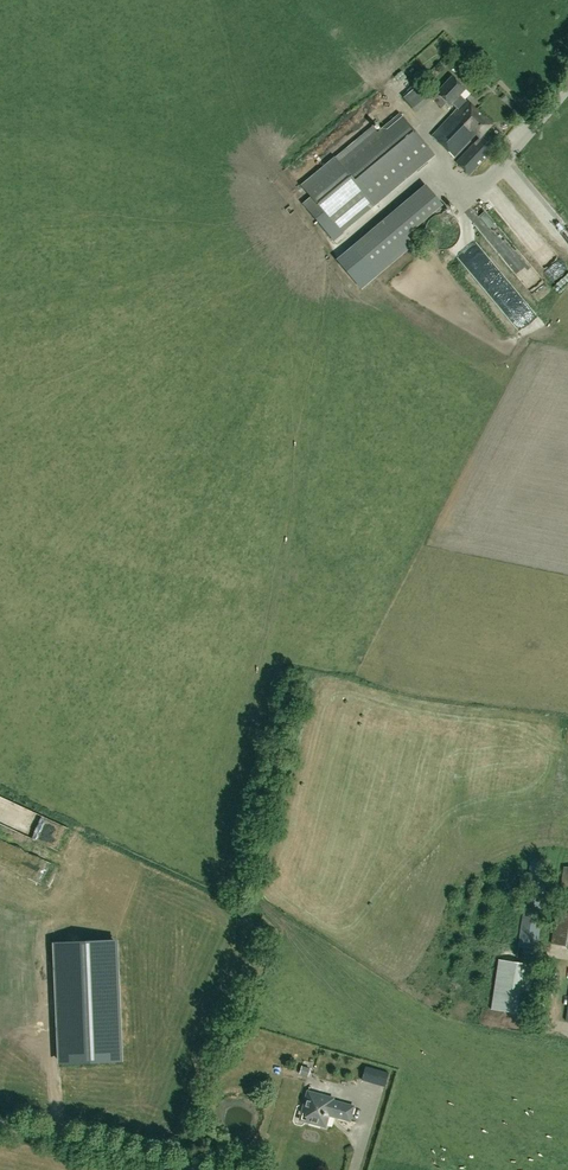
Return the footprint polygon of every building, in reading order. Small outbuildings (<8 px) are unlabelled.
[(474,134),(478,138),(490,126),(460,95),(465,89),(453,77),(437,94),(449,106),(451,104),(457,109),(432,136),(453,157),(474,134)] [(421,84),(404,99),(412,109),(429,94),(421,84)] [(386,113),(393,102),(387,98),(381,109),(386,113)] [(312,198),(303,205),(333,241),(342,233),(340,232),(434,154),(401,114),(377,134),(373,128),(303,187),(312,198)] [(491,127),(490,126),(478,138),(454,163),(467,176),(497,144),(485,133),(491,127)] [(424,217),(448,192),(427,172),(403,196),(424,217)] [(473,219),(527,291),(541,280),(487,208),(473,219)] [(472,247),(471,231),(457,232),(457,248),(472,247)] [(517,946),(535,949),(548,865),(531,862),(517,946)] [(564,867),(551,943),(567,946),(567,868),(564,867)] [(526,1014),(533,964),(498,959),(491,1009),(526,1014)] [(302,1070),(304,1062),(297,1060),(295,1068),(302,1070)] [(366,1066),(362,1079),(385,1085),(389,1073),(366,1066)] [(308,1111),(305,1122),(325,1127),(329,1115),(350,1121),(354,1106),(333,1101),(333,1098),(308,1091),(304,1106),(306,1110),(308,1111)] [(173,1154),(170,1161),(181,1165),(184,1158),(173,1154)]
